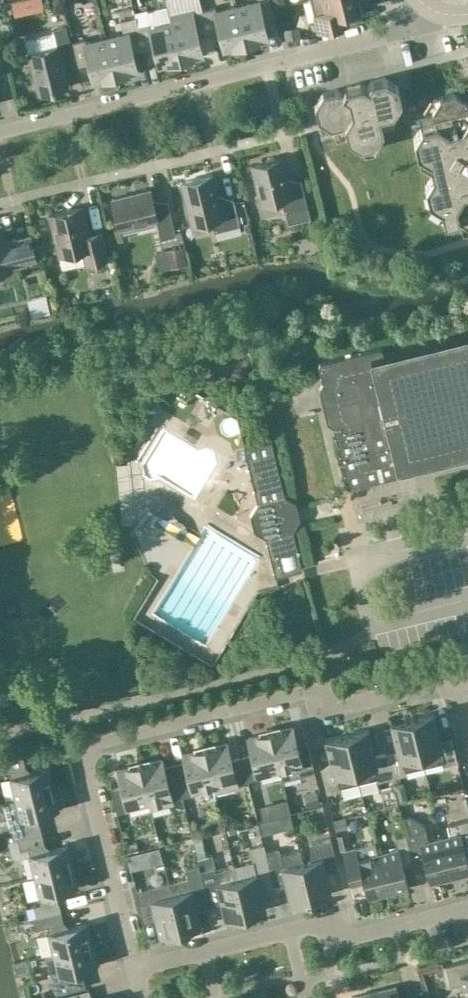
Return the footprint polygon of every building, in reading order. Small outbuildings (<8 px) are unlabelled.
[(246,43),(267,38),(263,21),(274,18),(270,0),(256,0),(257,1),(237,6),(246,43)] [(317,32),(349,24),(346,13),(361,9),(361,8),(359,0),(310,0),(317,32)] [(203,10),(209,34),(220,31),(224,48),(246,43),(237,6),(216,11),(215,7),(203,10)] [(169,15),(171,22),(180,59),(202,54),(197,37),(209,34),(203,10),(191,12),(191,10),(169,15)] [(143,50),(137,26),(135,17),(121,20),(124,34),(106,38),(115,75),(136,70),(132,53),(143,50)] [(171,22),(151,27),(150,23),(137,26),(143,50),(155,47),(159,64),(180,59),(171,22)] [(60,55),(73,52),(66,25),(53,28),(58,45),(28,52),(39,93),(68,86),(60,55)] [(94,80),(115,75),(106,38),(86,43),(85,39),(72,42),(78,66),(89,63),(94,80)] [(323,93),(315,105),(318,120),(331,127),(334,142),(348,138),(361,146),(375,142),(383,130),(397,126),(394,112),(401,100),(398,85),(385,77),(370,81),(367,86),(362,83),(345,87),(342,92),(337,89),(323,93)] [(418,112),(421,126),(414,139),(417,153),(429,161),(433,174),(425,187),(429,201),(441,209),(445,223),(459,219),(467,225),(467,100),(466,100),(454,93),(439,96),(432,109),(418,112)] [(281,158),(278,159),(277,158),(275,157),(274,157),(272,157),(270,157),(269,157),(267,158),(266,160),(265,160),(264,161),(264,162),(252,165),(261,204),(282,199),(285,212),(308,207),(301,181),(288,185),(281,158)] [(214,231),(240,225),(233,199),(219,203),(213,174),(181,182),(192,225),(212,220),(214,231)] [(160,234),(174,231),(167,198),(153,201),(150,190),(111,199),(119,228),(156,219),(160,234)] [(86,264),(107,259),(101,232),(88,235),(81,206),(49,214),(59,255),(82,250),(86,264)] [(36,259),(30,236),(5,242),(1,226),(0,226),(0,272),(12,269),(11,265),(36,259)] [(383,354),(382,349),(380,348),(320,363),(318,365),(323,384),(319,390),(324,409),(330,412),(348,486),(348,488),(409,474),(412,471),(411,467),(467,453),(467,333),(383,354)] [(250,514),(262,521),(266,537),(275,576),(302,569),(271,441),(244,448),(257,502),(250,514)] [(434,656),(437,671),(450,667),(447,653),(434,656)] [(412,718),(423,764),(442,759),(443,765),(457,761),(451,737),(440,740),(434,713),(412,718)] [(386,753),(392,777),(406,774),(405,768),(423,764),(412,718),(390,723),(397,750),(386,753)] [(270,732),(279,768),(282,780),(315,772),(307,740),(295,743),(291,726),(270,732)] [(392,777),(386,753),(375,756),(368,729),(347,734),(359,783),(377,779),(378,781),(392,777)] [(241,756),(248,781),(260,778),(259,773),(279,768),(270,732),(248,737),(253,753),(241,756)] [(359,783),(347,734),(325,739),(332,766),(321,769),(327,793),(341,790),(340,788),(359,783)] [(236,784),(248,781),(241,756),(230,759),(226,742),(205,748),(213,784),(215,791),(237,786),(236,784)] [(194,789),(213,784),(205,748),(183,753),(188,769),(176,772),(182,797),(195,794),(194,789)] [(54,788),(48,767),(25,773),(23,767),(25,766),(23,755),(0,760),(0,768),(1,772),(9,770),(10,776),(15,798),(54,788)] [(140,764),(148,800),(150,807),(172,802),(171,799),(182,797),(176,772),(165,775),(161,758),(140,764)] [(128,805),(148,800),(140,764),(118,769),(122,786),(111,788),(117,813),(130,810),(128,805)] [(17,839),(42,833),(39,821),(37,822),(35,816),(59,810),(54,788),(15,798),(3,801),(9,822),(10,828),(13,840),(17,839)] [(290,812),(286,799),(260,806),(263,819),(290,812)] [(410,833),(416,858),(423,857),(430,883),(450,878),(440,837),(428,840),(424,825),(410,816),(405,817),(409,834),(410,833)] [(450,878),(467,873),(467,863),(464,847),(467,846),(467,819),(449,824),(451,835),(440,837),(450,878)] [(45,844),(42,833),(17,839),(20,850),(28,848),(29,854),(34,876),(73,866),(68,845),(44,850),(42,845),(45,844)] [(410,833),(409,834),(395,837),(398,848),(378,853),(388,893),(408,888),(402,862),(416,858),(410,833)] [(302,862),(311,898),(331,894),(325,867),(337,864),(330,838),(309,843),(310,860),(302,862)] [(367,898),(388,893),(378,853),(376,842),(355,847),(343,850),(351,880),(362,877),(367,898)] [(237,878),(246,915),(266,910),(259,882),(272,879),(265,852),(263,844),(249,848),(253,861),(233,866),(236,878),(237,878)] [(159,847),(128,854),(132,868),(162,860),(159,847)] [(311,898),(302,862),(300,850),(280,855),(278,849),(265,852),(272,879),(284,876),(290,904),(311,898)] [(195,899),(207,896),(200,870),(199,865),(185,868),(188,877),(168,882),(180,931),(186,929),(187,933),(202,929),(195,899)] [(36,916),(61,910),(58,899),(56,899),(54,894),(78,888),(73,866),(34,876),(40,897),(42,903),(34,905),(36,916)] [(225,920),(246,915),(237,878),(236,878),(233,866),(215,871),(214,867),(200,870),(207,896),(219,893),(225,920)] [(180,931),(168,882),(136,890),(139,903),(151,900),(160,936),(180,931)] [(61,910),(36,916),(32,917),(35,929),(47,926),(54,953),(92,944),(87,922),(63,928),(62,922),(64,922),(61,910)] [(97,965),(92,944),(54,953),(59,975),(61,981),(53,983),(55,994),(80,988),(77,977),(75,977),(73,971),(97,965)] [(467,994),(467,960),(446,965),(451,985),(462,982),(464,995),(467,994)] [(376,997),(399,997),(396,986),(374,991),(376,997)]
